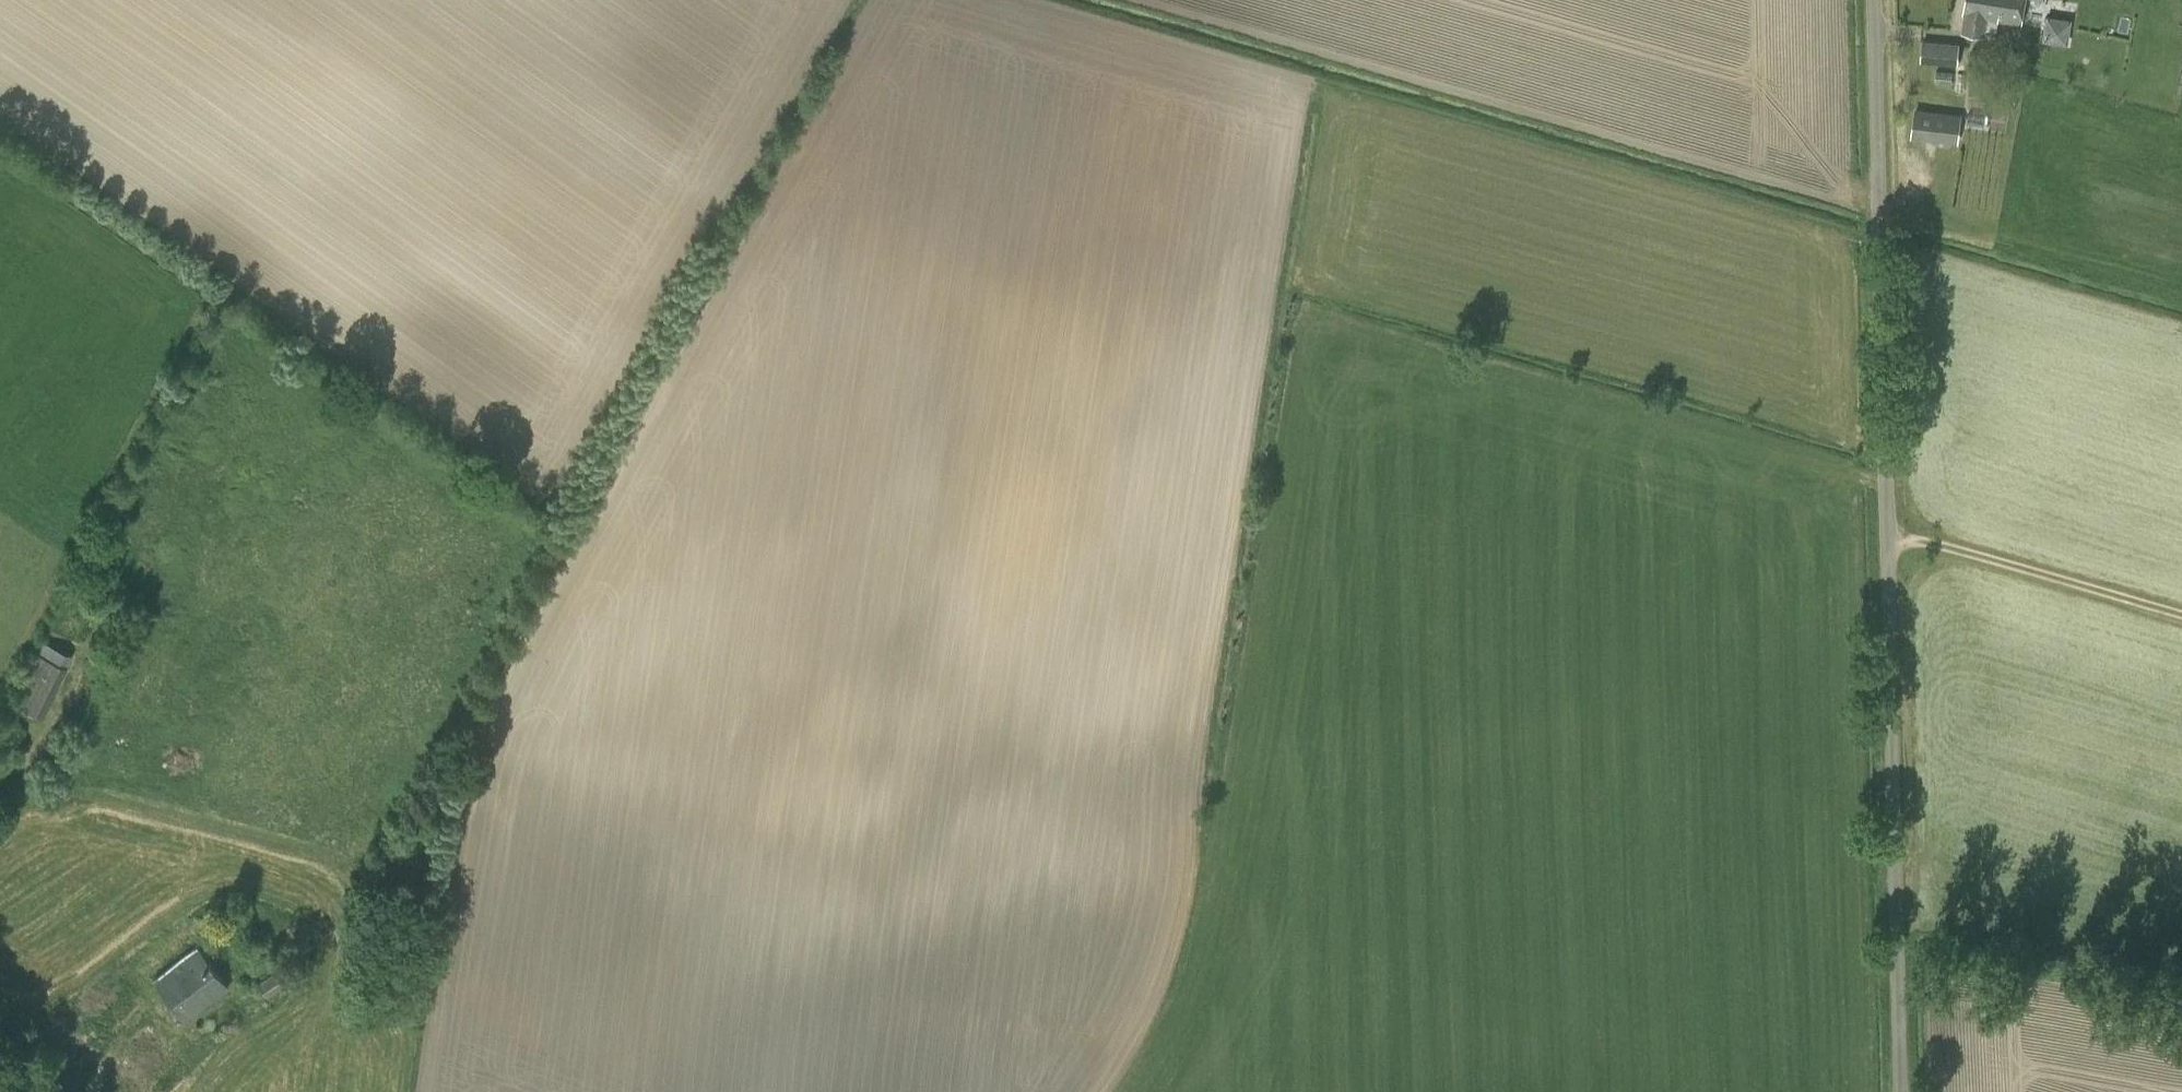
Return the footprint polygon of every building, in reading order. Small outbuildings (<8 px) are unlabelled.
[(1963,15),(1965,15),(1963,32),(1984,35),(1985,27),(1995,29),(1997,19),(2022,23),(2026,0),(1965,0),(1963,15)] [(2076,10),(2055,9),(2054,29),(2075,30),(2076,10)] [(1923,41),(1921,60),(1956,63),(1958,43),(1923,41)] [(1916,110),(1912,136),(1956,141),(1960,115),(1916,110)] [(38,653),(14,703),(12,703),(8,711),(18,716),(22,708),(43,718),(67,668),(38,653)] [(183,1021),(228,986),(185,931),(140,965),(183,1021)] [(267,997),(290,982),(279,966),(256,981),(267,997)]
